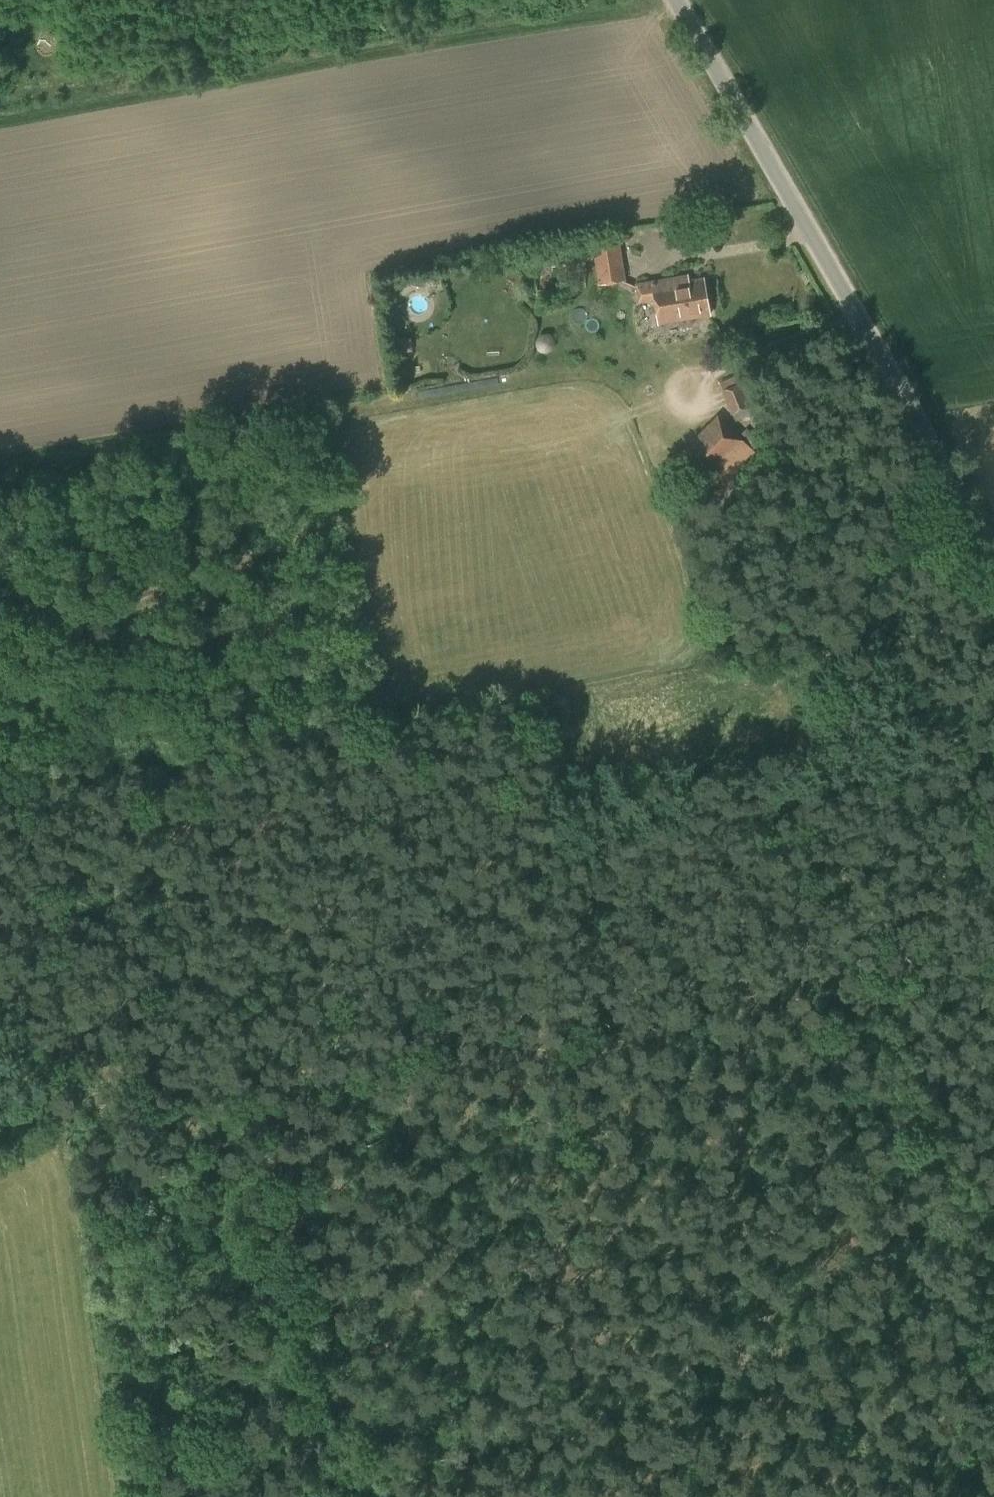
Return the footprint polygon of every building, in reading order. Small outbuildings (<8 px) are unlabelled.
[(598,284),(626,280),(619,237),(592,241),(598,284)] [(573,263),(593,259),(591,247),(571,251),(573,263)] [(658,325),(711,315),(704,276),(689,279),(688,274),(635,283),(638,302),(654,300),(658,325)] [(708,350),(720,347),(718,340),(706,342),(708,350)] [(708,501),(756,451),(724,421),(676,471),(708,501)]
